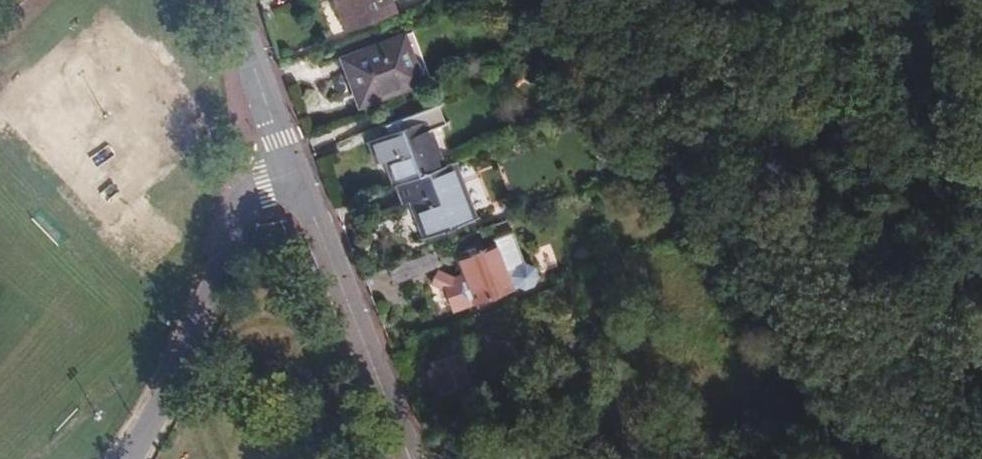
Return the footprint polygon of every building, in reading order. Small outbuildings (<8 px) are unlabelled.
[(343,30),(393,10),(389,0),(331,0),(343,30)] [(411,30),(336,55),(353,108),(429,83),(411,30)] [(384,159),(394,183),(440,164),(425,129),(444,121),(435,101),(394,117),(399,129),(366,142),(374,163),(384,159)] [(479,213),(456,158),(440,164),(394,183),(401,201),(409,198),(424,235),(479,213)] [(433,272),(428,284),(438,289),(445,306),(453,310),(509,288),(508,284),(515,282),(523,286),(529,284),(534,274),(531,266),(523,263),(510,229),(489,237),(492,245),(480,250),(477,242),(461,248),(464,256),(454,261),(459,276),(450,280),(433,272)] [(595,326),(603,323),(595,302),(587,306),(595,326)] [(611,320),(603,323),(608,337),(616,334),(611,320)] [(470,359),(466,348),(427,363),(438,392),(467,381),(460,364),(470,359)]
